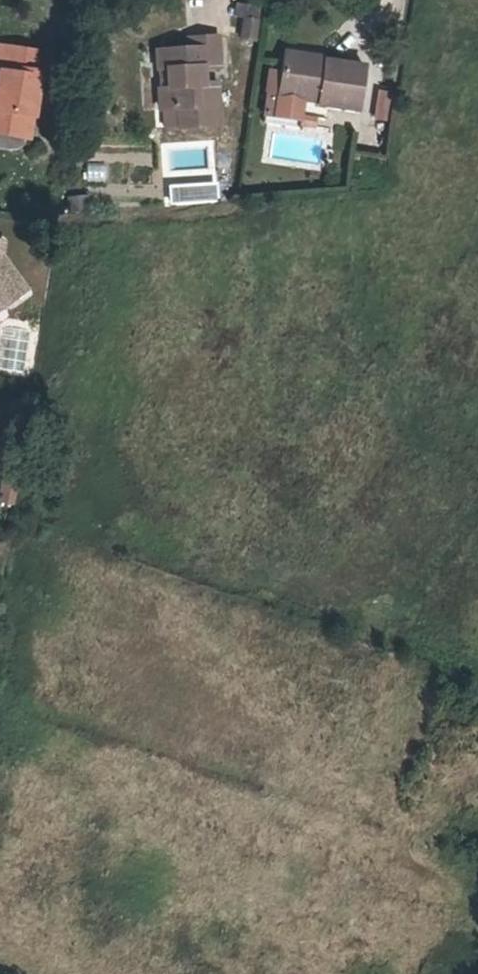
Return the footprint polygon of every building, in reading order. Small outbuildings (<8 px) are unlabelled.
[(143,31),(146,70),(165,69),(166,89),(204,87),(202,45),(183,47),(182,29),(204,27),(202,0),(190,0),(173,1),(173,11),(153,12),(154,30),(143,31)] [(257,40),(258,3),(238,3),(237,39),(257,40)] [(142,13),(143,31),(154,30),(153,12),(142,13)] [(37,114),(44,69),(36,68),(38,50),(0,43),(0,67),(3,68),(1,84),(0,89),(0,129),(21,132),(23,112),(37,114)] [(318,98),(318,101),(357,108),(364,60),(324,53),(324,58),(285,52),(280,92),(318,98)] [(379,89),(372,118),(383,120),(390,91),(379,89)] [(16,260),(0,237),(0,273),(16,260)]
